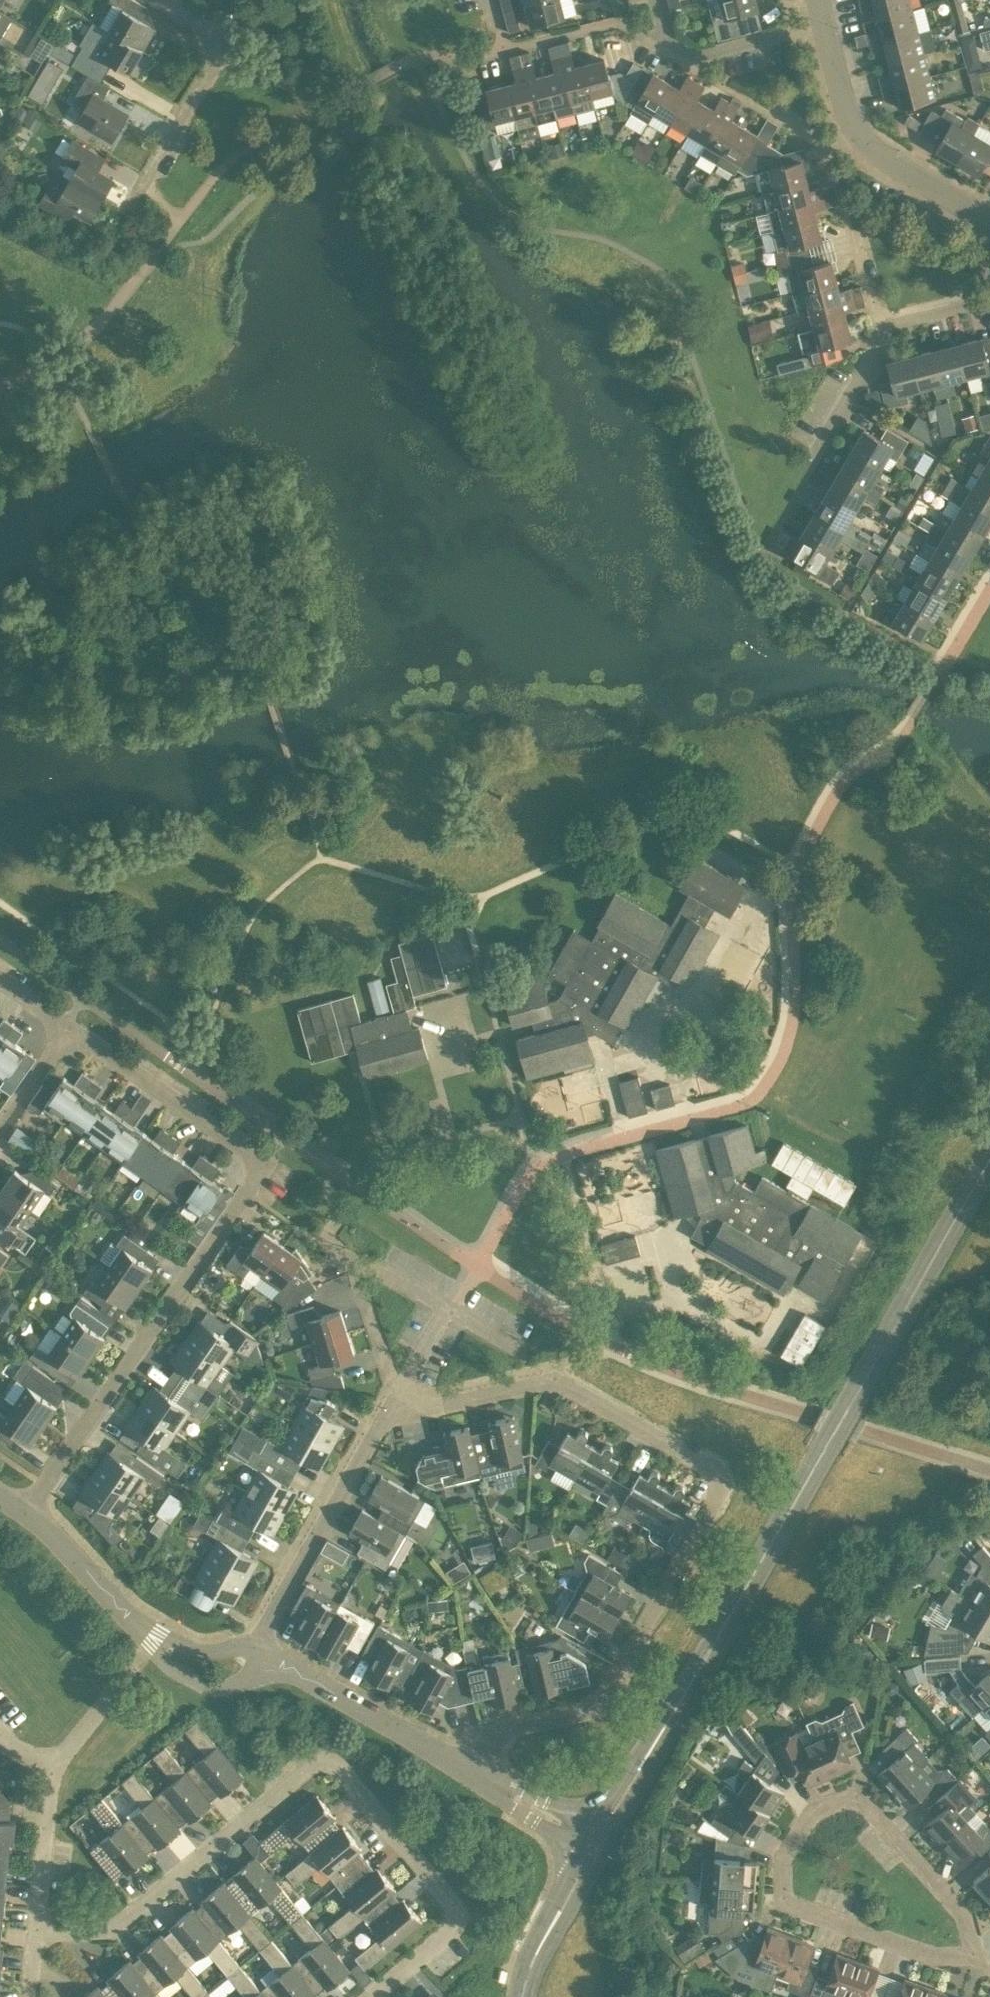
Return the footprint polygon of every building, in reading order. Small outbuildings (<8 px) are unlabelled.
[(142,50),(155,28),(147,7),(135,0),(109,0),(122,9),(109,31),(142,50)] [(560,0),(542,0),(525,4),(531,26),(565,18),(560,0)] [(668,9),(680,6),(679,0),(666,0),(668,9)] [(756,0),(720,0),(727,30),(739,27),(758,22),(755,10),(758,10),(756,0)] [(912,9),(910,0),(858,0),(861,10),(874,7),(877,18),(912,9)] [(958,33),(967,30),(960,0),(950,0),(958,33)] [(869,43),(918,31),(912,9),(877,18),(880,29),(866,32),(869,43)] [(12,18),(0,11),(0,38),(12,18)] [(518,20),(506,22),(508,32),(520,29),(518,20)] [(48,51),(88,74),(100,82),(111,63),(128,73),(142,50),(109,31),(98,25),(93,22),(79,44),(83,46),(78,55),(54,41),(48,51)] [(980,31),(984,49),(989,48),(989,29),(980,31)] [(888,62),(923,53),(918,31),(869,43),(872,55),(886,51),(888,62)] [(53,42),(41,35),(30,54),(42,61),(53,42)] [(961,39),(964,50),(976,47),(973,36),(961,39)] [(571,53),(568,41),(558,43),(575,113),(594,108),(592,96),(583,64),(574,66),(571,53)] [(558,43),(548,46),(555,71),(545,74),(556,118),(575,113),(558,43)] [(532,63),(529,51),(519,53),(537,123),(556,118),(545,74),(535,76),(532,63)] [(519,53),(510,56),(513,68),(516,81),(506,84),(514,116),(517,128),(537,123),(519,53)] [(881,88),(929,75),(923,53),(888,62),(891,73),(878,76),(881,88)] [(37,79),(52,87),(63,68),(48,59),(37,79)] [(603,59),(583,64),(592,96),(611,91),(612,95),(622,101),(642,68),(631,62),(624,74),(619,71),(607,74),(603,59)] [(642,68),(622,101),(633,107),(630,112),(647,122),(671,83),(653,73),(652,74),(642,68)] [(109,87),(100,82),(88,74),(72,100),(84,107),(77,120),(111,140),(127,114),(102,99),(109,87)] [(935,98),(929,75),(881,88),(883,99),(897,95),(900,107),(935,98)] [(648,123),(654,112),(671,122),(695,81),(686,76),(679,88),(671,83),(647,122),(648,123)] [(695,81),(671,122),(688,132),(705,104),(696,98),(703,86),(695,81)] [(495,121),(514,116),(506,84),(486,89),(478,92),(475,95),(482,119),(484,129),(496,126),(495,121)] [(705,104),(688,132),(705,142),(729,102),(721,97),(713,109),(705,104)] [(699,153),(716,163),(739,124),(731,119),(738,107),(729,102),(705,142),(699,153)] [(935,149),(956,161),(973,133),(961,126),(966,119),(945,107),(933,128),(943,135),(935,149)] [(621,124),(638,130),(642,119),(625,113),(621,124)] [(35,131),(41,120),(32,114),(25,125),(35,131)] [(909,114),(904,122),(915,129),(920,121),(909,114)] [(757,134),(739,124),(716,163),(734,173),(736,169),(746,175),(757,172),(760,171),(757,158),(767,142),(756,136),(757,134)] [(973,133),(956,161),(977,174),(986,160),(989,162),(989,143),(973,133)] [(495,135),(486,137),(491,158),(500,155),(495,135)] [(77,168),(70,180),(101,198),(113,177),(91,164),(97,154),(73,140),(61,159),(77,168)] [(561,142),(549,145),(552,157),(564,155),(561,142)] [(630,153),(639,159),(646,163),(653,152),(637,142),(630,153)] [(760,171),(757,172),(762,191),(806,180),(801,160),(785,164),(783,153),(783,151),(767,142),(757,158),(760,171)] [(651,159),(648,163),(654,167),(657,162),(651,159)] [(89,219),(101,198),(70,180),(63,191),(51,184),(39,203),(61,216),(67,206),(89,219)] [(806,180),(762,191),(767,211),(825,196),(822,186),(809,190),(806,180)] [(836,193),(825,196),(767,211),(772,230),(816,219),(814,209),(839,203),(836,193)] [(819,229),(816,219),(772,230),(777,250),(773,251),(776,263),(834,248),(831,236),(825,238),(822,228),(819,229)] [(787,272),(792,292),(836,281),(833,271),(837,270),(835,260),(837,259),(834,248),(776,263),(779,274),(787,272)] [(744,263),(731,267),(733,274),(746,271),(744,263)] [(748,278),(746,271),(733,274),(735,282),(748,278)] [(862,294),(860,285),(838,290),(836,281),(792,292),(797,311),(808,308),(862,294)] [(862,294),(808,308),(813,328),(846,319),(843,310),(865,304),(862,294)] [(846,319),(813,328),(797,332),(803,353),(808,351),(811,362),(840,354),(837,343),(851,339),(846,319)] [(749,339),(768,334),(764,320),(745,325),(749,339)] [(957,344),(965,376),(979,372),(982,382),(985,382),(989,397),(989,396),(989,343),(983,345),(981,337),(957,344)] [(965,376),(957,344),(934,350),(946,396),(955,393),(951,380),(965,376)] [(946,396),(934,350),(910,356),(919,388),(933,384),(936,398),(946,396)] [(812,366),(811,362),(809,355),(793,359),(795,366),(796,370),(807,367),(812,366)] [(905,392),(919,388),(910,356),(887,362),(892,380),(879,383),(885,407),(907,402),(905,392)] [(968,430),(978,427),(974,414),(964,417),(968,430)] [(955,434),(952,421),(939,425),(942,437),(955,434)] [(863,429),(851,450),(880,467),(887,454),(896,460),(908,440),(886,427),(879,438),(863,429)] [(985,464),(978,476),(989,483),(989,434),(976,458),(985,464)] [(880,467),(851,450),(839,471),(880,495),(885,487),(872,479),(880,467)] [(880,495),(839,471),(826,491),(855,508),(862,496),(875,503),(880,495)] [(923,476),(915,471),(909,482),(917,487),(923,476)] [(989,511),(989,483),(978,476),(970,489),(958,481),(958,482),(951,478),(947,486),(989,511)] [(982,535),(989,521),(989,511),(947,486),(942,494),(961,505),(953,518),(982,535)] [(855,508),(826,491),(814,512),(880,551),(885,543),(848,521),(855,508)] [(896,506),(904,510),(909,501),(901,496),(896,506)] [(901,509),(891,503),(885,514),(895,519),(901,509)] [(929,531),(970,555),(982,535),(953,518),(940,510),(932,522),(922,516),(918,524),(929,531)] [(880,551),(814,512),(802,533),(831,550),(838,537),(850,545),(862,552),(867,544),(880,551)] [(912,536),(900,529),(895,538),(906,545),(912,536)] [(929,559),(957,576),(970,555),(929,531),(924,539),(936,547),(929,559)] [(823,562),(831,550),(802,533),(789,554),(812,567),(810,571),(825,580),(831,584),(839,572),(823,562)] [(904,572),(909,564),(910,563),(886,549),(881,559),(904,572)] [(904,572),(945,597),(957,576),(929,559),(921,571),(909,564),(904,572)] [(885,578),(874,572),(870,580),(880,586),(885,578)] [(904,600),(933,617),(945,597),(904,572),(899,581),(912,588),(904,600)] [(876,588),(868,583),(861,593),(870,598),(876,588)] [(854,589),(846,584),(840,593),(849,599),(854,589)] [(921,638),(933,617),(904,600),(897,613),(888,608),(881,620),(894,628),(896,624),(921,638)] [(574,928),(548,973),(567,983),(558,998),(548,1001),(538,966),(527,969),(530,978),(502,986),(512,1023),(513,1024),(532,1019),(535,1033),(517,1038),(527,1077),(594,1058),(586,1030),(594,1028),(595,1032),(614,1042),(624,1024),(628,1026),(656,976),(671,984),(676,976),(689,984),(718,932),(704,924),(714,906),(729,915),(745,886),(696,859),(680,887),(689,892),(670,927),(665,924),(666,922),(615,893),(598,923),(600,924),(592,939),(574,929),(575,928),(574,928)] [(357,1048),(365,1076),(427,1059),(419,1027),(412,1029),(406,1009),(416,1006),(413,994),(446,985),(432,933),(398,942),(401,953),(390,956),(396,980),(385,983),(393,1012),(361,1021),(354,993),(298,1008),(312,1061),(345,1052),(357,1048)] [(13,1025),(3,1018),(0,1022),(0,1043),(13,1025)] [(13,1025),(0,1043),(0,1074),(5,1078),(0,1086),(0,1087),(10,1094),(26,1070),(16,1063),(25,1050),(15,1043),(23,1031),(13,1025)] [(44,1105),(64,1119),(91,1079),(81,1072),(74,1084),(63,1076),(54,1089),(43,1082),(27,1105),(38,1113),(44,1105)] [(642,1092),(638,1076),(619,1081),(623,1097),(642,1092)] [(91,1079),(64,1119),(84,1132),(103,1104),(93,1097),(101,1086),(91,1079)] [(103,1104),(84,1132),(103,1146),(131,1107),(121,1100),(113,1111),(103,1104)] [(131,1107),(103,1146),(123,1160),(142,1132),(133,1125),(141,1113),(131,1107)] [(694,1138),(656,1148),(674,1215),(702,1207),(704,1215),(701,1216),(690,1235),(708,1245),(706,1249),(757,1278),(782,1292),(799,1262),(807,1267),(797,1284),(823,1299),(840,1269),(835,1267),(840,1259),(844,1261),(861,1232),(806,1201),(814,1187),(844,1204),(856,1183),(783,1141),(771,1162),(792,1174),(784,1188),(761,1175),(760,1176),(761,1177),(754,1190),(735,1179),(732,1169),(766,1159),(763,1149),(754,1151),(746,1124),(708,1134),(710,1143),(696,1147),(694,1138)] [(44,1145),(17,1126),(7,1139),(35,1158),(44,1145)] [(142,1132),(123,1160),(143,1173),(170,1134),(160,1127),(152,1138),(142,1132)] [(170,1134),(143,1173),(162,1187),(182,1159),(172,1152),(180,1141),(170,1134)] [(35,1162),(54,1174),(61,1163),(43,1151),(35,1162)] [(182,1159),(162,1187),(182,1201),(209,1161),(200,1155),(192,1166),(182,1159)] [(219,1168),(209,1161),(182,1201),(200,1213),(193,1224),(194,1228),(187,1238),(197,1245),(223,1207),(212,1200),(222,1187),(211,1179),(219,1168)] [(14,1169),(0,1189),(30,1209),(43,1190),(49,1194),(56,1183),(34,1168),(27,1178),(14,1169)] [(80,1178),(72,1172),(66,1181),(74,1187),(80,1178)] [(74,1188),(83,1194),(91,1183),(82,1176),(74,1188)] [(19,1225),(30,1209),(0,1189),(0,1233),(25,1251),(32,1240),(29,1237),(32,1234),(19,1225)] [(243,1276),(251,1266),(262,1273),(282,1245),(263,1231),(249,1251),(239,1244),(225,1264),(243,1276)] [(121,1247),(108,1266),(138,1286),(152,1267),(138,1258),(145,1248),(123,1233),(116,1244),(121,1247)] [(640,1254),(635,1235),(619,1239),(625,1258),(640,1254)] [(295,1248),(291,1251),(282,1245),(262,1273),(260,1275),(279,1289),(273,1297),(283,1304),(281,1307),(284,1309),(315,1287),(306,1276),(312,1271),(295,1248)] [(125,1306),(138,1286),(108,1266),(96,1284),(90,1281),(83,1291),(105,1307),(112,1297),(125,1306)] [(73,1317),(61,1335),(90,1355),(103,1336),(101,1334),(107,1325),(97,1318),(102,1312),(79,1296),(69,1311),(68,1313),(69,1314),(70,1315),(73,1317)] [(306,1322),(313,1342),(346,1332),(339,1310),(316,1317),(313,1305),(286,1314),(290,1327),(306,1322)] [(801,1365),(825,1324),(805,1313),(781,1354),(801,1365)] [(200,1320),(186,1341),(219,1364),(231,1347),(251,1362),(263,1361),(256,1340),(229,1321),(220,1334),(200,1320)] [(353,1354),(346,1332),(313,1342),(319,1364),(307,1368),(311,1380),(312,1382),(344,1387),(339,1368),(344,1366),(346,1362),(344,1357),(353,1354)] [(77,1375),(90,1355),(61,1335),(48,1353),(36,1345),(29,1355),(60,1377),(67,1368),(77,1375)] [(205,1385),(219,1364),(186,1341),(171,1361),(205,1385)] [(13,1404),(42,1424),(62,1395),(27,1371),(20,1381),(16,1378),(4,1396),(14,1403),(13,1404)] [(266,1386),(276,1392),(282,1381),(270,1379),(266,1386)] [(291,1395),(302,1402),(306,1403),(293,1425),(329,1446),(342,1424),(326,1415),(334,1400),(332,1399),(337,1390),(311,1386),(298,1383),(291,1395)] [(154,1386),(140,1406),(174,1430),(188,1409),(154,1386)] [(29,1443),(42,1424),(13,1404),(4,1416),(0,1413),(0,1425),(1,1424),(29,1443)] [(160,1450),(174,1430),(140,1406),(126,1427),(142,1439),(135,1448),(166,1470),(173,1459),(160,1450)] [(490,1432),(470,1436),(479,1475),(524,1465),(513,1416),(487,1421),(490,1432)] [(317,1468),(329,1446),(293,1425),(281,1447),(317,1468)] [(434,1486),(464,1479),(479,1475),(470,1436),(468,1426),(443,1432),(446,1445),(433,1447),(435,1456),(418,1460),(415,1464),(418,1477),(434,1486)] [(549,1464),(574,1478),(592,1445),(584,1441),(586,1437),(587,1436),(587,1435),(587,1434),(586,1433),(586,1432),(585,1431),(584,1430),(583,1430),(582,1430),(581,1430),(579,1430),(578,1431),(578,1432),(575,1436),(567,1431),(558,1446),(547,1440),(535,1463),(546,1469),(549,1464)] [(274,1443),(266,1438),(259,1452),(260,1452),(267,1456),(274,1443)] [(115,1442),(94,1472),(128,1495),(142,1475),(157,1485),(164,1476),(115,1442)] [(235,1455),(253,1465),(260,1452),(259,1452),(242,1442),(235,1455)] [(596,1498),(607,1504),(620,1481),(609,1475),(618,1459),(609,1455),(612,1451),(612,1450),(612,1449),(612,1447),(611,1446),(611,1445),(610,1444),(608,1444),(607,1443),(606,1443),(605,1444),(604,1444),(603,1445),(603,1446),(600,1450),(592,1445),(574,1478),(599,1492),(596,1498)] [(259,1469),(247,1491),(283,1511),(295,1489),(259,1469)] [(635,1518),(643,1523),(664,1486),(656,1481),(658,1478),(659,1477),(659,1476),(659,1475),(659,1474),(658,1473),(658,1472),(657,1471),(656,1471),(654,1470),(652,1471),(651,1471),(650,1472),(647,1476),(639,1472),(630,1487),(620,1481),(607,1504),(603,1510),(612,1515),(620,1511),(625,1522),(635,1518)] [(114,1516),(128,1495),(94,1472),(80,1493),(114,1516)] [(384,1511),(379,1519),(404,1534),(417,1512),(414,1503),(418,1496),(381,1475),(368,1497),(383,1506),(384,1511)] [(664,1486),(643,1523),(643,1524),(649,1528),(648,1531),(648,1534),(650,1537),(652,1539),(674,1552),(692,1522),(681,1516),(689,1500),(681,1495),(683,1492),(684,1490),(683,1489),(683,1487),(682,1486),(681,1485),(680,1485),(679,1485),(677,1485),(676,1485),(675,1486),(674,1487),(672,1491),(664,1486)] [(271,1533),(283,1511),(247,1491),(235,1513),(271,1533)] [(158,1513),(170,1521),(183,1502),(171,1494),(158,1513)] [(216,1519),(221,1522),(224,1524),(231,1510),(223,1506),(216,1519)] [(385,1567),(404,1534),(379,1519),(361,1509),(349,1531),(363,1539),(365,1544),(360,1553),(385,1567)] [(205,1530),(213,1535),(221,1522),(216,1519),(213,1517),(201,1511),(194,1524),(205,1530)] [(578,1540),(585,1528),(572,1521),(565,1532),(578,1540)] [(122,1535),(116,1528),(106,1537),(112,1543),(122,1535)] [(505,1551),(515,1544),(499,1535),(505,1551)] [(529,1550),(540,1547),(537,1536),(526,1538),(529,1550)] [(220,1538),(208,1560),(243,1581),(256,1559),(220,1538)] [(321,1550),(327,1553),(330,1555),(335,1544),(327,1539),(321,1550)] [(487,1539),(467,1543),(471,1561),(491,1556),(487,1539)] [(609,1556),(620,1562),(626,1551),(616,1545),(609,1556)] [(984,1580),(989,1572),(989,1571),(989,1555),(982,1545),(972,1553),(982,1564),(975,1574),(970,1571),(957,1592),(972,1601),(989,1611),(989,1584),(984,1580)] [(934,1572),(941,1555),(931,1551),(924,1567),(934,1572)] [(584,1587),(580,1594),(618,1615),(630,1593),(615,1585),(614,1580),(619,1571),(588,1553),(583,1560),(586,1569),(581,1578),(584,1587)] [(231,1602),(243,1581),(208,1560),(195,1582),(181,1574),(173,1587),(202,1603),(209,1590),(231,1602)] [(464,1560),(445,1571),(453,1582),(471,1572),(464,1560)] [(493,1563),(476,1576),(488,1592),(505,1579),(493,1563)] [(294,1634),(315,1646),(337,1608),(331,1605),(328,1596),(306,1583),(292,1609),(301,1614),(302,1619),(294,1634)] [(989,1639),(989,1611),(972,1601),(957,1592),(950,1588),(941,1605),(942,1611),(951,1616),(944,1627),(931,1624),(924,1654),(950,1652),(955,1630),(960,1622),(989,1639)] [(606,1637),(618,1615),(580,1594),(577,1600),(568,1602),(556,1625),(581,1639),(586,1629),(591,1628),(606,1637)] [(429,1599),(430,1609),(448,1607),(447,1597),(429,1599)] [(343,1612),(337,1608),(315,1646),(337,1658),(346,1643),(350,1642),(359,1647),(374,1622),(352,1609),(343,1612)] [(872,1621),(869,1634),(881,1637),(884,1624),(872,1621)] [(388,1687),(392,1680),(403,1686),(424,1649),(400,1636),(378,1624),(364,1650),(373,1655),(374,1659),(366,1674),(388,1687)] [(526,1652),(525,1645),(515,1648),(518,1662),(519,1663),(528,1660),(536,1694),(561,1688),(559,1681),(566,1679),(567,1684),(589,1679),(586,1665),(593,1651),(561,1633),(558,1638),(538,1642),(533,1650),(526,1652)] [(848,1640),(843,1653),(853,1658),(859,1645),(848,1640)] [(524,1684),(519,1663),(518,1662),(511,1664),(509,1656),(501,1658),(493,1653),(480,1655),(477,1654),(475,1647),(463,1650),(465,1659),(466,1665),(472,1688),(474,1696),(491,1692),(494,1704),(518,1698),(516,1686),(524,1684)] [(457,1667),(424,1649),(403,1686),(414,1692),(410,1699),(433,1711),(436,1704),(447,1710),(449,1706),(456,1710),(459,1704),(459,1703),(474,1699),(472,1688),(466,1665),(457,1667)] [(937,1670),(961,1668),(960,1655),(923,1658),(924,1667),(937,1666),(937,1670)] [(919,1661),(904,1667),(909,1679),(924,1673),(919,1661)] [(989,1700),(989,1671),(974,1685),(964,1675),(948,1689),(972,1716),(982,1707),(989,1700)] [(897,1682),(885,1679),(883,1692),(889,1693),(896,1690),(897,1682)] [(827,1733),(814,1739),(829,1773),(833,1772),(836,1774),(847,1769),(847,1765),(851,1764),(840,1740),(853,1734),(851,1730),(863,1725),(853,1701),(845,1705),(842,1711),(821,1720),(827,1733)] [(739,1722),(742,1725),(752,1717),(744,1706),(731,1712),(739,1722)] [(762,1750),(742,1725),(739,1722),(731,1712),(721,1716),(731,1733),(757,1764),(764,1752),(762,1750)] [(205,1754),(185,1771),(210,1800),(219,1793),(221,1795),(243,1777),(196,1720),(184,1729),(205,1754)] [(825,1775),(829,1773),(814,1739),(802,1744),(796,1731),(771,1742),(785,1775),(787,1774),(791,1781),(804,1775),(807,1783),(811,1782),(814,1784),(825,1779),(825,1775)] [(877,1774),(892,1790),(919,1765),(911,1757),(915,1754),(908,1747),(914,1741),(906,1732),(899,1737),(897,1734),(875,1754),(885,1766),(877,1774)] [(981,1736),(967,1749),(976,1759),(989,1746),(989,1745),(981,1736)] [(173,1780),(154,1797),(179,1827),(188,1819),(189,1821),(212,1803),(210,1800),(185,1771),(165,1746),(153,1755),(173,1780)] [(739,1774),(746,1779),(737,1792),(769,1814),(783,1792),(752,1770),(754,1767),(745,1760),(738,1769),(739,1774)] [(930,1773),(928,1775),(919,1765),(892,1790),(906,1806),(922,1791),(932,1802),(957,1779),(947,1769),(930,1773)] [(142,1806),(122,1822),(147,1853),(156,1845),(158,1847),(180,1829),(179,1827),(154,1797),(133,1772),(121,1781),(142,1806)] [(923,1825),(939,1843),(966,1819),(975,1811),(966,1801),(966,1802),(959,1794),(966,1788),(957,1779),(932,1802),(927,1807),(935,1815),(923,1825)] [(10,1802),(0,1790),(0,1805),(10,1802)] [(696,1829),(716,1836),(727,1840),(736,1827),(741,1826),(754,1835),(769,1814),(737,1792),(723,1813),(720,1812),(716,1812),(710,1821),(704,1817),(696,1829)] [(255,1855),(257,1858),(267,1850),(269,1853),(294,1832),(310,1852),(343,1826),(340,1827),(333,1818),(335,1816),(317,1794),(260,1841),(253,1832),(243,1841),(255,1856),(255,1855)] [(149,1855),(147,1853),(122,1822),(102,1798),(90,1807),(110,1832),(90,1849),(94,1855),(115,1879),(125,1871),(127,1873),(149,1855)] [(10,1802),(0,1805),(0,1840),(13,1841),(15,1820),(8,1820),(10,1802)] [(956,1861),(973,1845),(981,1854),(989,1845),(989,1828),(983,1821),(975,1829),(966,1819),(939,1843),(956,1861)] [(295,1885),(320,1864),(337,1884),(367,1859),(359,1850),(361,1848),(343,1826),(310,1852),(285,1873),(295,1885)] [(741,1844),(727,1840),(716,1836),(714,1860),(702,1859),(700,1879),(755,1884),(756,1860),(739,1858),(741,1844)] [(10,1841),(13,1841),(0,1840),(0,1861),(8,1862),(10,1841)] [(302,1913),(284,1891),(276,1882),(257,1858),(255,1855),(255,1856),(232,1874),(234,1876),(225,1884),(250,1914),(270,1898),(290,1923),(302,1913)] [(363,1916),(393,1891),(396,1889),(377,1867),(375,1869),(367,1859),(337,1884),(354,1905),(320,1932),(328,1941),(336,1934),(338,1937),(363,1916)] [(973,1880),(988,1896),(989,1894),(989,1865),(973,1880)] [(708,1932),(718,1933),(723,1940),(742,1929),(746,1907),(753,1907),(755,1884),(700,1879),(699,1899),(710,1900),(708,1932)] [(201,1900),(203,1902),(194,1910),(193,1910),(218,1940),(219,1940),(238,1924),(259,1948),(271,1939),(250,1914),(225,1884),(223,1881),(201,1900)] [(403,1898),(401,1900),(393,1891),(363,1916),(379,1936),(355,1957),(364,1968),(421,1921),(403,1898)] [(170,1926),(172,1928),(163,1936),(162,1936),(187,1966),(207,1949),(227,1974),(239,1965),(219,1940),(218,1940),(193,1910),(194,1910),(192,1907),(170,1926)] [(327,1989),(349,1970),(302,1913),(290,1923),(311,1948),(291,1964),(316,1994),(325,1986),(327,1989)] [(715,1958),(737,1977),(746,1967),(753,1979),(756,1984),(770,1989),(776,1974),(790,1936),(767,1928),(764,1938),(753,1934),(748,1938),(742,1929),(723,1940),(723,1941),(713,1947),(718,1956),(715,1958)] [(140,1954),(131,1962),(155,1992),(156,1992),(175,1975),(193,1996),(200,1996),(208,1991),(187,1966),(162,1936),(163,1936),(161,1933),(138,1952),(140,1954)] [(804,1967),(813,1944),(790,1936),(776,1974),(789,1978),(786,1988),(800,1993),(806,1995),(815,1971),(804,1967)] [(680,1958),(701,1946),(696,1937),(674,1949),(680,1958)] [(347,1948),(338,1938),(331,1943),(340,1954),(347,1948)] [(318,1996),(316,1994),(291,1964),(271,1939),(259,1948),(280,1974),(260,1990),(259,1990),(265,1996),(317,1996),(318,1996)] [(857,1961),(837,1953),(828,1979),(816,1975),(808,1996),(832,1996),(834,1991),(845,1995),(857,1961)] [(109,1980),(100,1988),(99,1988),(106,1996),(160,1996),(156,1992),(155,1992),(131,1962),(129,1959),(107,1978),(109,1980)] [(878,1968),(857,1961),(845,1995),(844,1996),(867,1996),(878,1968)] [(259,1990),(260,1990),(239,1965),(227,1974),(246,1996),(265,1996),(259,1990)] [(229,1976),(209,1992),(213,1996),(222,1996),(236,1985),(229,1976)] [(925,1986),(905,1978),(898,1996),(921,1996),(925,1986)] [(99,1988),(100,1988),(98,1985),(84,1996),(106,1996),(99,1988)] [(921,1996),(944,1996),(945,1993),(925,1986),(921,1996)]
